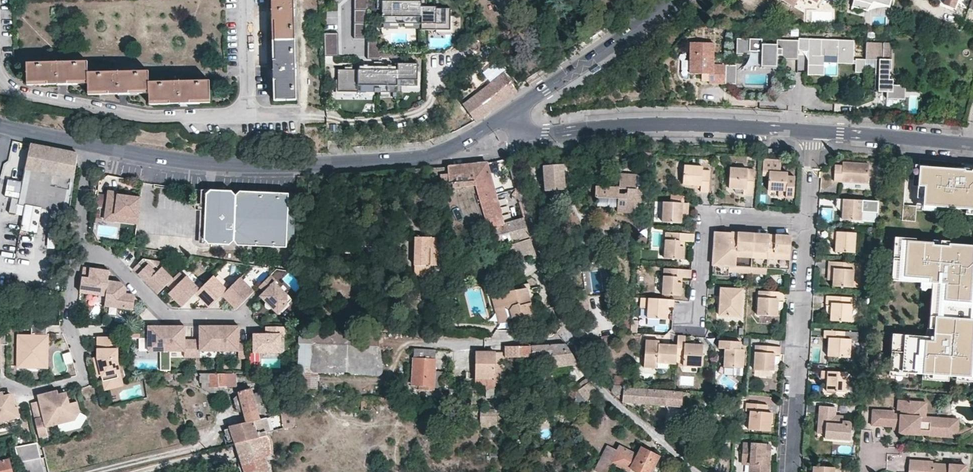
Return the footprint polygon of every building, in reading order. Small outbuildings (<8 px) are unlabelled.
[(271,5),(273,64),(274,99),(296,98),(293,0),(271,0),(271,5)] [(399,56),(399,50),(383,49),(383,37),(369,37),(369,0),(355,0),(355,37),(368,37),(368,58),(382,58),(382,56),(399,56)] [(422,22),(422,0),(418,0),(413,0),(399,0),(378,0),(378,8),(383,8),(383,22),(422,22)] [(422,29),(451,29),(451,7),(437,7),(437,6),(427,6),(427,0),(423,0),(422,0),(422,22),(422,29)] [(851,5),(868,9),(872,2),(888,5),(890,0),(852,0),(851,5)] [(326,31),(326,55),(341,54),(341,31),(326,31)] [(799,56),(799,37),(777,37),(777,42),(762,41),(762,36),(737,36),(736,51),(750,51),(750,48),(762,48),(762,52),(761,63),(777,64),(777,61),(777,56),(782,56),(799,56)] [(824,59),(853,61),(854,38),(809,36),(808,70),(823,71),(824,59)] [(709,80),(725,80),(726,62),(713,61),(714,39),(690,39),(689,70),(710,71),(709,80)] [(867,40),(866,56),(876,57),(875,72),(879,72),(878,88),(887,89),(887,96),(905,96),(906,82),(893,82),(893,77),(889,76),(890,67),(892,67),(892,47),(884,46),(884,40),(867,40)] [(854,58),(854,71),(865,71),(865,57),(854,58)] [(88,59),(27,61),(27,84),(62,83),(89,82),(89,93),(122,93),(149,92),(149,104),(183,104),(208,103),(207,79),(149,80),(149,69),(88,70),(88,59)] [(366,68),(340,68),(340,90),(395,90),(395,95),(400,95),(400,90),(403,90),(403,83),(420,83),(420,61),(400,61),(400,68),(394,68),(394,62),(390,62),(390,67),(370,67),(370,62),(366,62),(366,68)] [(737,62),(726,62),(725,80),(736,81),(737,62)] [(501,102),(518,90),(503,71),(462,103),(476,121),(481,117),(498,104),(501,102)] [(368,99),(369,91),(338,91),(338,98),(368,99)] [(56,233),(67,235),(77,153),(42,146),(31,144),(23,182),(7,180),(4,196),(11,198),(8,213),(16,215),(19,204),(25,205),(20,229),(36,232),(41,208),(59,212),(56,233)] [(778,188),(786,189),(786,195),(794,195),(796,174),(788,174),(788,170),(781,170),(782,159),(765,158),(764,174),(771,174),(770,188),(778,188)] [(493,246),(530,236),(524,217),(504,222),(488,162),(477,163),(480,175),(477,175),(479,184),(486,219),(493,246)] [(833,180),(868,183),(869,165),(839,162),(839,165),(834,165),(833,180)] [(914,162),(913,184),(919,184),(916,227),(972,230),(972,167),(914,162)] [(480,175),(477,163),(458,165),(448,166),(450,181),(450,182),(452,182),(453,186),(464,185),(479,184),(477,175),(480,175)] [(700,188),(707,188),(709,168),(701,167),(702,164),(683,163),(681,180),(700,182),(700,188)] [(545,191),(564,189),(562,164),(543,166),(545,191)] [(742,186),(741,191),(752,192),(753,167),(729,166),(727,185),(734,185),(742,186)] [(619,172),(619,187),(627,187),(636,187),(636,173),(619,172)] [(595,198),(618,199),(619,187),(595,186),(595,198)] [(636,187),(627,187),(627,199),(618,199),(618,212),(641,213),(642,188),(636,187)] [(296,193),(201,189),(201,203),(197,203),(196,203),(195,203),(194,205),(194,206),(194,208),(195,209),(197,209),(200,209),(205,210),(204,243),(229,244),(234,240),(238,244),(261,245),(265,241),(270,246),(294,247),(296,193)] [(138,217),(140,197),(118,195),(118,192),(108,191),(107,195),(97,193),(96,207),(106,209),(104,219),(114,221),(115,214),(138,217)] [(658,219),(676,221),(677,207),(681,208),(682,200),(659,199),(658,219)] [(842,221),(860,222),(862,204),(837,203),(836,210),(842,210),(842,221)] [(138,217),(115,214),(114,221),(137,224),(138,217)] [(686,238),(693,238),(694,232),(668,230),(666,249),(685,251),(686,242),(683,242),(683,238),(686,238)] [(729,248),(731,231),(728,231),(716,230),(712,273),(730,274),(731,270),(731,265),(768,267),(789,269),(791,236),(776,235),(774,235),(773,251),(766,250),(768,234),(737,232),(736,248),(729,248)] [(835,250),(853,252),(855,232),(830,230),(829,237),(835,238),(835,250)] [(891,235),(888,277),(928,280),(924,334),(890,332),(887,376),(972,381),(972,240),(891,235)] [(431,247),(431,237),(415,236),(414,236),(413,265),(414,265),(414,267),(416,269),(417,270),(419,271),(421,271),(424,271),(426,270),(427,269),(428,268),(428,266),(429,264),(428,264),(429,247),(431,247)] [(527,254),(537,260),(530,239),(510,244),(514,258),(527,254)] [(559,264),(553,249),(546,251),(551,266),(559,264)] [(142,259),(133,269),(144,280),(144,279),(147,282),(146,282),(157,294),(167,284),(173,279),(162,268),(163,266),(159,262),(142,259)] [(833,270),(832,280),(832,284),(852,286),(854,262),(828,260),(827,269),(833,270)] [(684,274),(691,275),(691,267),(666,265),(664,291),(682,292),(683,280),(680,280),(680,274),(684,274)] [(768,273),(768,267),(731,265),(731,270),(768,273)] [(97,269),(90,268),(89,278),(81,277),(79,292),(106,296),(108,281),(109,271),(101,270),(101,271),(97,271),(97,269)] [(182,307),(195,293),(199,289),(186,276),(184,277),(179,272),(173,279),(167,284),(172,290),(168,294),(173,298),(174,298),(176,300),(176,301),(182,307)] [(270,275),(259,286),(264,292),(260,296),(266,302),(271,308),(277,314),(292,300),(274,282),(276,280),(270,275)] [(227,290),(213,276),(199,289),(195,293),(199,297),(199,296),(202,299),(201,300),(209,308),(222,295),(227,290)] [(254,291),(239,277),(227,290),(222,295),(228,301),(228,300),(231,302),(230,303),(236,309),(254,291)] [(120,282),(108,281),(106,296),(105,303),(133,307),(134,297),(132,294),(125,293),(126,288),(120,282)] [(719,313),(740,314),(742,288),(721,286),(719,313)] [(497,309),(505,307),(506,307),(510,309),(513,320),(534,314),(525,287),(494,296),(497,309)] [(756,313),(775,314),(776,308),(777,300),(782,300),(783,291),(757,289),(756,313)] [(830,307),(829,314),(829,319),(849,320),(851,297),(825,295),(824,306),(830,307)] [(666,305),(673,306),(674,297),(648,296),(647,316),(665,317),(666,305)] [(505,307),(497,309),(501,322),(509,320),(505,307)] [(148,321),(140,321),(140,338),(148,338),(148,350),(165,350),(165,326),(164,326),(158,326),(158,327),(154,327),(154,326),(148,326),(148,321)] [(44,333),(44,323),(28,323),(28,333),(15,334),(15,366),(25,366),(25,362),(45,362),(45,350),(43,350),(43,342),(44,342),(45,342),(45,341),(45,340),(45,333),(44,333)] [(174,327),(174,326),(165,326),(165,350),(184,350),(184,357),(192,357),(192,340),(184,340),(184,326),(177,326),(177,327),(174,327)] [(199,340),(192,340),(192,357),(200,357),(200,350),(218,350),(218,326),(210,326),(210,327),(206,327),(206,326),(199,326),(199,340)] [(227,326),(218,326),(218,350),(238,351),(238,326),(230,326),(230,327),(227,327),(227,326)] [(284,334),(284,326),(266,326),(266,334),(253,334),(253,338),(253,343),(253,352),(280,352),(280,334),(284,334)] [(821,356),(849,359),(851,337),(846,336),(846,330),(828,329),(828,338),(822,337),(821,356)] [(117,334),(97,334),(97,354),(93,355),(97,373),(101,372),(103,381),(113,379),(121,372),(118,360),(117,334)] [(685,335),(678,334),(677,344),(676,358),(683,359),(683,365),(701,366),(702,343),(684,342),(685,335)] [(723,364),(742,366),(743,347),(739,347),(740,339),(719,338),(719,347),(725,347),(723,364)] [(668,363),(668,364),(676,365),(676,358),(677,344),(657,342),(658,340),(646,339),(644,367),(657,368),(658,362),(668,363)] [(376,368),(377,346),(319,343),(318,365),(376,368)] [(551,344),(532,345),(532,356),(554,356),(560,366),(578,363),(568,347),(565,343),(551,344)] [(752,367),(772,369),(772,362),(773,355),(779,355),(779,345),(754,343),(752,367)] [(520,346),(504,346),(505,352),(505,356),(532,356),(532,345),(520,346)] [(376,368),(318,365),(317,372),(380,375),(382,371),(382,368),(381,355),(377,346),(376,368)] [(433,385),(434,370),(435,349),(414,348),(412,383),(424,383),(424,387),(432,388),(433,385)] [(505,356),(505,352),(475,352),(475,382),(505,382),(505,356)] [(591,381),(582,368),(578,389),(577,390),(578,389),(591,381)] [(826,389),(844,390),(845,371),(820,369),(819,377),(827,377),(826,389)] [(433,385),(442,386),(442,370),(434,370),(433,385)] [(113,379),(103,381),(105,387),(123,383),(121,372),(113,379)] [(171,373),(158,373),(159,381),(171,381),(171,373)] [(209,387),(237,386),(236,373),(209,374),(209,373),(199,373),(199,383),(209,382),(209,387)] [(585,400),(598,391),(591,381),(578,389),(585,400)] [(681,405),(682,391),(625,388),(625,386),(612,385),(610,389),(617,396),(623,401),(623,402),(681,405)] [(567,405),(574,407),(577,390),(578,389),(571,387),(567,405)] [(245,413),(258,410),(256,403),(262,401),(259,392),(253,393),(251,388),(239,391),(239,393),(233,399),(236,409),(245,412),(245,413)] [(447,401),(458,401),(459,389),(448,388),(447,401)] [(56,391),(37,396),(42,418),(34,420),(38,438),(47,436),(45,427),(73,420),(78,413),(75,403),(67,405),(65,395),(64,395),(64,394),(63,394),(62,394),(57,395),(56,391)] [(18,423),(20,422),(16,408),(14,408),(11,397),(10,397),(10,396),(9,396),(8,396),(2,397),(1,393),(0,393),(0,427),(18,423)] [(922,401),(899,399),(898,408),(903,409),(902,413),(895,413),(895,410),(873,408),(872,423),(893,425),(894,423),(897,424),(897,422),(900,422),(900,428),(899,432),(919,434),(919,433),(922,401)] [(959,419),(926,416),(928,402),(922,401),(919,433),(929,434),(931,421),(949,423),(949,427),(959,428),(959,419)] [(769,430),(771,412),(766,411),(766,404),(747,402),(746,410),(750,410),(749,429),(769,430)] [(825,423),(825,433),(825,436),(850,438),(851,422),(850,420),(842,419),(843,415),(835,414),(835,405),(819,404),(819,413),(822,413),(821,423),(825,423)] [(480,426),(496,426),(497,408),(480,408),(480,426)] [(234,443),(264,436),(263,433),(269,431),(265,416),(260,418),(258,410),(245,413),(247,421),(228,426),(229,429),(224,430),(227,438),(224,439),(225,445),(234,443)] [(957,438),(959,428),(949,427),(949,423),(931,421),(929,434),(929,435),(957,438)] [(271,454),(270,441),(269,438),(266,436),(265,435),(264,436),(234,443),(243,471),(267,471),(263,456),(271,454)] [(14,446),(18,465),(16,466),(17,471),(49,471),(48,465),(42,466),(37,441),(14,446)] [(754,471),(768,471),(769,455),(764,455),(765,443),(744,442),(743,460),(750,460),(750,464),(755,464),(754,471)] [(578,453),(588,457),(593,452),(585,445),(578,453)] [(616,451),(607,447),(599,462),(609,467),(612,462),(630,471),(631,469),(637,456),(618,446),(616,451)] [(631,469),(637,471),(650,471),(652,469),(659,455),(642,446),(637,456),(631,469)] [(575,456),(583,463),(588,457),(578,453),(575,456)] [(0,461),(0,471),(12,471),(9,458),(0,461)] [(933,463),(933,461),(905,458),(904,471),(965,471),(966,465),(959,465),(952,464),(933,463)] [(599,462),(595,470),(599,471),(606,471),(609,467),(599,462)]
